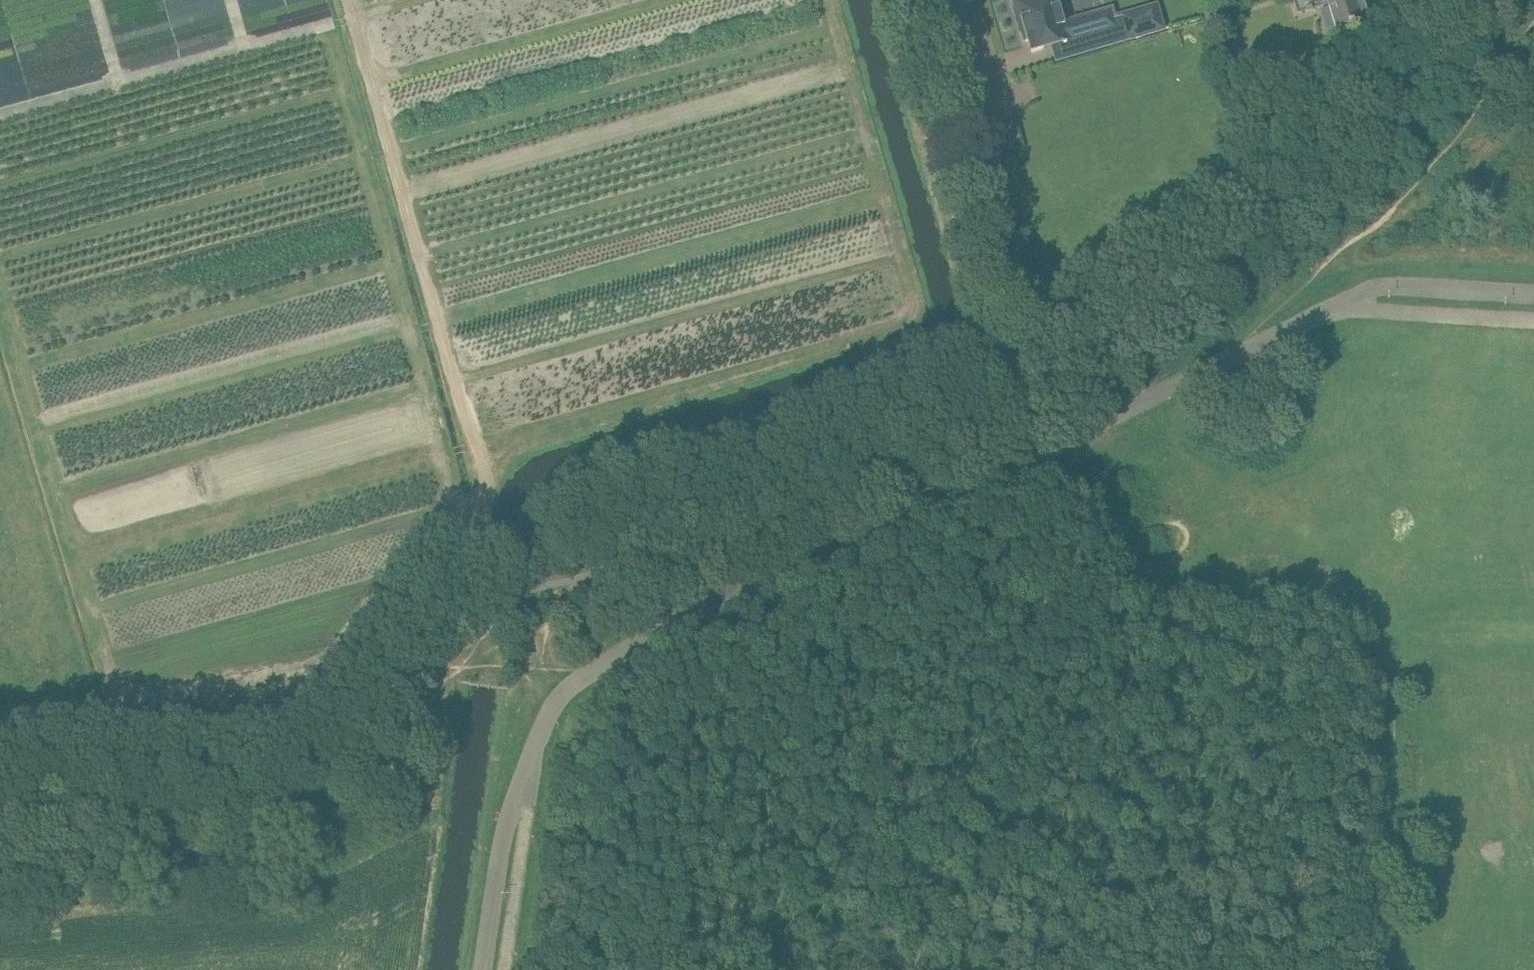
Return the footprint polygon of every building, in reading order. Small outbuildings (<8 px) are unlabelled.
[(1024,41),(1029,40),(1033,51),(1118,27),(1115,17),(1112,8),(1067,22),(1061,0),(1012,0),(1024,41)] [(1297,14),(1329,5),(1332,15),(1336,27),(1337,31),(1372,21),(1366,0),(1293,0),(1297,14)] [(1156,5),(1123,15),(1129,38),(1163,28),(1156,5)]
